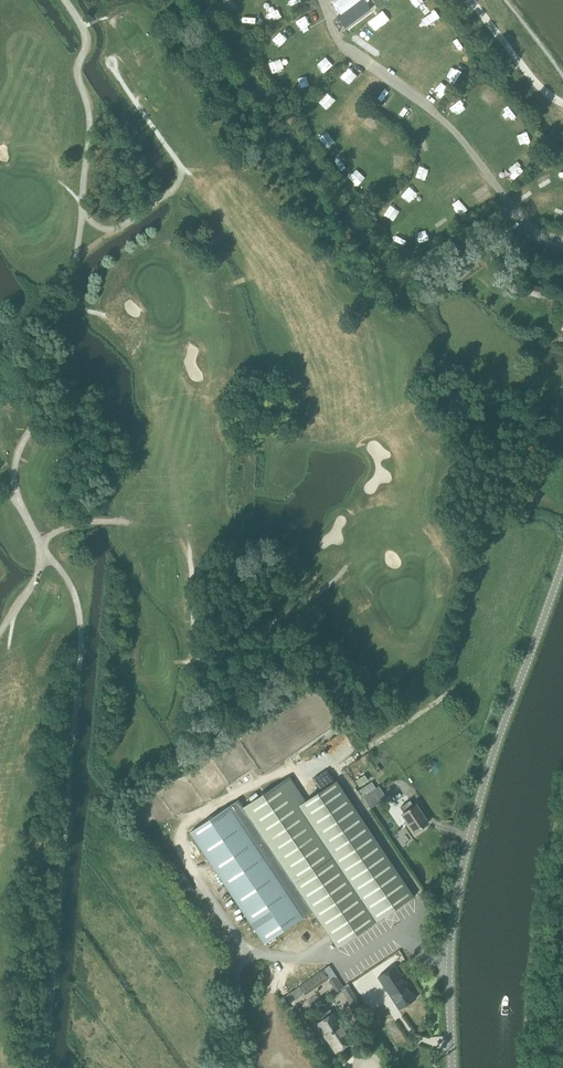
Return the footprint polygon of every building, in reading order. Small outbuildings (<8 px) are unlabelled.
[(345,28),(371,9),(365,0),(360,0),(337,17),(345,28)] [(530,285),(528,293),(541,297),(543,288),(530,285)] [(362,777),(356,780),(360,786),(366,782),(362,777)] [(239,800),(190,832),(264,944),(313,911),(337,948),(415,897),(337,780),(298,806),(282,781),(244,807),(239,800)] [(372,782),(363,788),(359,791),(363,797),(369,806),(385,796),(379,787),(376,788),(372,782)] [(403,814),(415,832),(428,823),(416,805),(414,806),(410,800),(401,807),(404,813),(403,814)] [(330,966),(323,970),(327,976),(329,975),(339,990),(344,987),(330,966)] [(416,998),(395,966),(378,977),(399,1009),(416,998)] [(323,970),(290,993),(294,999),(327,976),(323,970)] [(348,984),(344,987),(360,1011),(365,1008),(348,984)] [(318,1023),(336,1051),(351,1041),(333,1013),(318,1023)]
